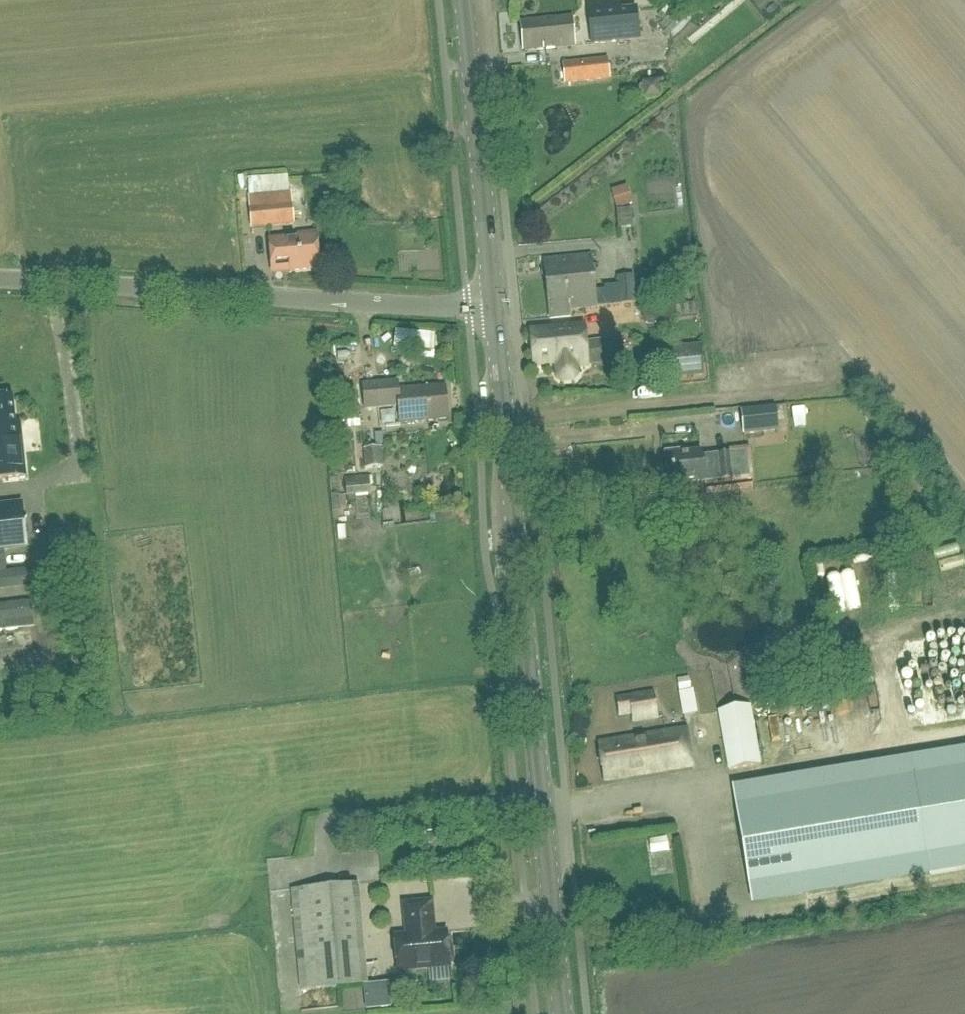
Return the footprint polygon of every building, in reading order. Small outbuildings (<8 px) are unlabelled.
[(590,47),(638,42),(635,11),(620,13),(619,2),(586,5),(590,47)] [(522,53),(575,48),(572,18),(519,23),(522,53)] [(564,85),(608,80),(606,60),(562,65),(564,85)] [(260,193),(292,191),(291,176),(259,178),(260,193)] [(610,193),(615,211),(632,206),(627,188),(610,193)] [(290,193),(249,197),(252,230),(294,225),(290,193)] [(618,230),(631,229),(629,212),(616,214),(618,230)] [(289,273),(318,270),(315,237),(269,241),(272,271),(288,269),(289,273)] [(568,311),(596,308),(590,256),(543,261),(550,323),(569,321),(568,311)] [(617,306),(636,306),(634,277),(615,278),(617,306)] [(604,292),(594,293),(596,308),(617,306),(616,287),(603,288),(604,292)] [(529,331),(531,351),(532,367),(554,365),(555,379),(560,382),(570,381),(574,377),(573,368),(585,367),(585,366),(620,363),(619,341),(583,344),(581,327),(529,331)] [(685,352),(671,353),(673,369),(674,381),(702,378),(699,350),(685,352)] [(397,383),(363,386),(365,411),(399,408),(400,424),(448,420),(445,387),(398,391),(397,383)] [(2,480),(24,478),(19,426),(14,426),(11,399),(0,400),(0,481),(2,480)] [(775,433),(772,409),(740,413),(743,436),(775,433)] [(364,451),(365,470),(383,468),(381,449),(364,451)] [(671,454),(664,454),(666,471),(669,471),(670,486),(677,485),(703,483),(702,478),(718,476),(719,481),(731,480),(732,479),(729,456),(716,457),(717,464),(700,465),(700,459),(700,455),(682,456),(681,453),(671,454)] [(370,497),(369,478),(344,480),(346,499),(370,497)] [(0,508),(0,550),(26,548),(21,505),(0,508)] [(0,575),(0,588),(29,585),(28,572),(0,575)] [(0,610),(0,631),(34,627),(31,607),(0,610)] [(855,677),(862,725),(843,727),(845,739),(878,734),(876,723),(865,724),(863,713),(884,710),(883,703),(894,701),(891,687),(871,689),(869,675),(855,677)] [(694,677),(679,679),(683,712),(698,710),(694,677)] [(825,714),(824,690),(815,690),(816,715),(825,714)] [(630,722),(656,718),(652,694),(614,699),(617,716),(629,714),(630,722)] [(729,772),(760,766),(749,707),(718,713),(729,772)] [(687,730),(599,744),(605,782),(692,768),(687,730)] [(733,808),(746,887),(924,858),(964,851),(964,770),(911,779),(733,808)] [(668,829),(647,831),(649,844),(670,841),(668,829)] [(653,872),(675,871),(673,848),(652,849),(653,872)] [(367,985),(357,885),(291,892),(292,892),(302,891),(311,989),(301,990),(301,991),(367,985)] [(434,934),(431,903),(403,905),(406,936),(394,937),(398,972),(449,968),(449,965),(452,962),(451,950),(448,948),(446,933),(434,934)]
